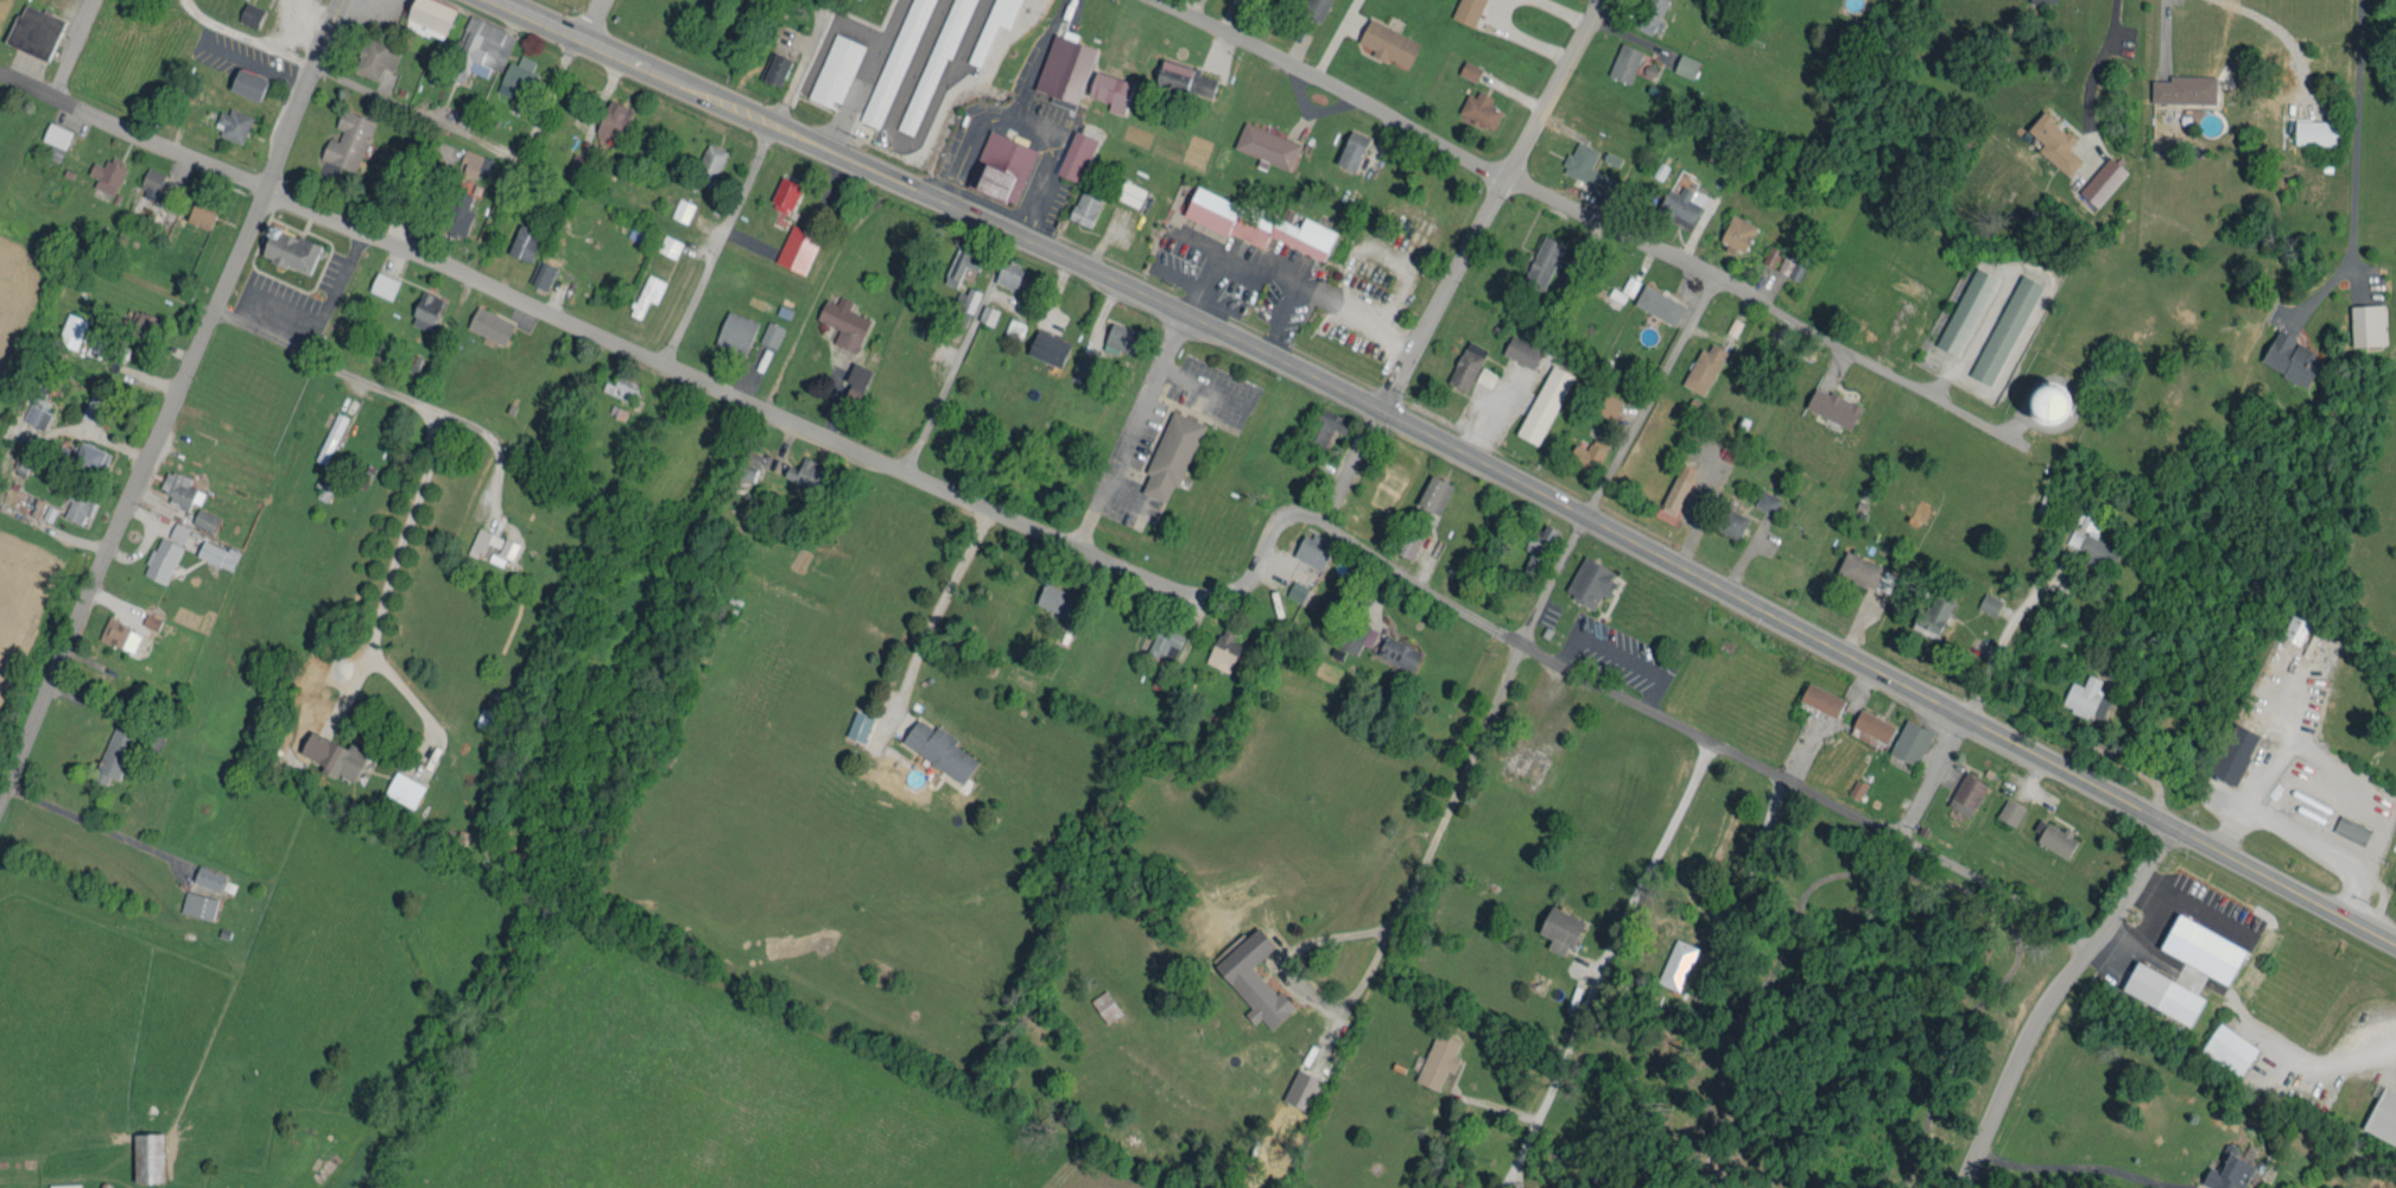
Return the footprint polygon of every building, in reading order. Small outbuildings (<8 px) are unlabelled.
[(21,0),(15,0),(0,35),(0,39),(41,57),(58,16),(21,0)] [(252,24),(258,4),(245,0),(238,0),(232,18),(252,24)] [(438,37),(450,4),(440,0),(405,0),(397,22),(438,37)] [(858,119),(879,126),(925,0),(902,0),(858,119)] [(1005,25),(1015,0),(987,0),(964,58),(976,63),(992,20),(1005,25)] [(1324,0),(1300,0),(1296,9),(1316,18),(1324,0)] [(1471,22),(1478,0),(1453,0),(1448,15),(1471,22)] [(1654,32),(1659,18),(1654,16),(1660,0),(1640,0),(1631,23),(1654,32)] [(499,25),(465,11),(441,71),(458,78),(463,66),(481,73),(484,63),(474,59),(480,46),(471,43),(476,32),(494,39),(499,25)] [(1415,38),(1363,15),(1353,39),(1368,45),(1365,51),(1382,58),(1383,54),(1404,63),(1415,38)] [(473,42),(481,45),(479,49),(498,58),(509,32),(500,28),(494,41),(477,33),(473,42)] [(804,93),(835,105),(860,40),(829,29),(804,93)] [(1090,44),(1048,30),(1030,85),(1072,99),(1090,44)] [(348,67),(372,75),(377,62),(388,66),(396,44),(360,32),(348,67)] [(1603,71),(1624,80),(1638,47),(1616,39),(1603,71)] [(787,54),(770,46),(757,75),(774,83),(787,54)] [(1693,56),(1674,50),(1668,69),(1687,75),(1693,56)] [(512,60),(503,57),(492,88),(509,94),(516,74),(524,77),(532,56),(515,51),(512,60)] [(1471,78),(1477,64),(1460,55),(1453,70),(1471,78)] [(1212,73),(1156,56),(1150,76),(1206,93),(1212,73)] [(222,85),(252,97),(261,76),(231,63),(222,85)] [(1102,107),(1118,111),(1126,76),(1088,68),(1082,92),(1105,97),(1102,107)] [(2147,76),(2146,99),(2211,100),(2212,73),(2164,72),(2164,77),(2147,76)] [(1462,89),(1452,109),(1488,126),(1496,107),(1484,102),(1487,93),(1473,87),(1470,93),(1462,89)] [(614,137),(627,105),(604,95),(590,127),(614,137)] [(247,113),(215,103),(210,119),(217,121),(214,133),(238,140),(247,113)] [(352,168),(369,116),(336,105),(329,123),(337,126),(333,137),(322,133),(315,155),(352,168)] [(2064,172),(2078,156),(2063,144),(2071,135),(2038,107),(2022,126),(2038,139),(2032,146),(2064,172)] [(2336,141),(2337,116),(2290,115),(2289,140),(2336,141)] [(66,126),(41,118),(36,137),(60,145),(66,126)] [(1228,145),(1286,166),(1295,140),(1238,119),(1228,145)] [(962,183),(1010,200),(1031,144),(982,126),(962,183)] [(1050,169),(1074,179),(1091,136),(1068,126),(1050,169)] [(1349,168),(1363,134),(1344,126),(1330,159),(1349,168)] [(1555,167),(1586,180),(1584,186),(1603,194),(1611,175),(1586,165),(1593,146),(1572,137),(1566,150),(1563,149),(1555,167)] [(722,147),(701,139),(687,176),(708,183),(722,147)] [(481,170),(486,154),(459,145),(455,157),(460,159),(457,168),(470,173),(472,167),(481,170)] [(99,162),(87,157),(82,170),(91,174),(87,184),(108,192),(121,157),(103,151),(99,162)] [(2122,166),(2101,152),(2074,190),(2095,205),(2122,166)] [(159,170),(142,163),(132,187),(149,194),(159,170)] [(786,210),(796,179),(773,173),(764,203),(786,210)] [(1109,194),(1133,205),(1142,187),(1118,176),(1109,194)] [(1178,211),(1258,245),(1263,233),(1319,257),(1332,227),(1298,213),(1294,221),(1236,196),(1234,200),(1190,181),(1178,211)] [(1700,192),(1678,182),(1674,189),(1663,184),(1651,209),(1684,225),(1700,192)] [(1063,215),(1086,223),(1097,194),(1075,185),(1063,215)] [(454,198),(444,195),(435,227),(460,234),(467,206),(462,205),(466,190),(457,188),(454,198)] [(682,220),(689,200),(673,194),(666,214),(682,220)] [(203,224),(208,207),(185,201),(180,218),(203,224)] [(1752,222),(1727,210),(1712,239),(1737,251),(1752,222)] [(525,259),(536,229),(513,220),(502,250),(525,259)] [(769,257),(799,271),(816,233),(787,220),(769,257)] [(314,242),(275,225),(270,237),(261,233),(254,251),(302,271),(314,242)] [(652,247),(671,255),(678,238),(659,230),(652,247)] [(1559,240),(1538,231),(1516,280),(1537,289),(1559,240)] [(972,266),(977,249),(952,241),(939,280),(951,284),(958,261),(972,266)] [(551,264),(533,256),(523,279),(541,287),(551,264)] [(1008,286),(1017,265),(997,257),(988,278),(1008,286)] [(1931,342),(1953,353),(1993,274),(1970,263),(1931,342)] [(394,277),(371,267),(362,287),(386,296),(394,277)] [(624,311),(636,316),(644,297),(652,301),(661,277),(642,269),(624,311)] [(1964,371),(1986,382),(2037,280),(2016,269),(1964,371)] [(1629,293),(1634,276),(1622,272),(1617,289),(1629,293)] [(1629,300),(1670,321),(1680,302),(1639,280),(1629,300)] [(969,310),(975,286),(961,283),(956,306),(969,310)] [(435,293),(415,287),(405,321),(425,327),(435,293)] [(864,316),(843,307),(847,297),(834,292),(830,300),(819,295),(811,316),(834,325),(828,340),(851,349),(864,316)] [(993,306),(978,301),(972,316),(987,322),(993,306)] [(2378,301),(2345,302),(2347,343),(2380,341),(2378,301)] [(461,324),(499,342),(509,320),(471,302),(461,324)] [(156,315),(123,303),(117,318),(150,330),(156,315)] [(753,319),(723,306),(708,339),(738,352),(753,319)] [(82,316),(62,308),(51,339),(71,346),(82,316)] [(1022,321),(1005,314),(999,330),(1016,337),(1022,321)] [(780,325),(764,317),(753,338),(769,346),(780,325)] [(1099,339),(1126,350),(1135,328),(1107,317),(1099,339)] [(2255,360),(2303,383),(2317,352),(2291,340),(2293,334),(2272,324),(2255,360)] [(1055,363),(1065,339),(1032,325),(1022,350),(1055,363)] [(1537,347),(1506,331),(1497,350),(1527,366),(1537,347)] [(1461,388),(1483,346),(1463,336),(1441,378),(1461,388)] [(1695,343),(1677,382),(1699,392),(1721,347),(1706,340),(1703,347),(1695,343)] [(835,395),(851,402),(867,366),(850,359),(835,395)] [(1511,431),(1533,442),(1567,371),(1545,361),(1511,431)] [(1485,384),(1492,370),(1476,363),(1470,377),(1485,384)] [(600,377),(596,387),(627,398),(634,380),(612,372),(609,380),(600,377)] [(1800,404),(1845,426),(1856,403),(1811,382),(1800,404)] [(1590,408),(1608,417),(1618,398),(1601,389),(1590,408)] [(37,425),(48,399),(29,390),(17,417),(37,425)] [(102,397),(84,392),(77,414),(95,420),(102,397)] [(1346,417),(1317,404),(1301,438),(1318,446),(1327,425),(1339,431),(1346,417)] [(1160,499),(1167,481),(1174,484),(1198,419),(1165,407),(1135,489),(1160,499)] [(1603,441),(1588,434),(1582,446),(1569,440),(1560,458),(1589,471),(1603,441)] [(65,460),(76,465),(78,460),(97,468),(105,450),(75,437),(65,460)] [(732,473),(748,477),(755,451),(739,447),(732,473)] [(793,465),(782,461),(778,474),(813,486),(821,461),(797,453),(793,465)] [(1658,507),(1674,511),(1686,464),(1670,460),(1658,507)] [(181,505),(190,475),(161,466),(154,488),(165,491),(163,499),(181,505)] [(1447,480),(1424,471),(1411,501),(1435,511),(1447,480)] [(86,494),(69,486),(58,514),(75,521),(86,494)] [(1748,503),(1769,512),(1777,495),(1756,486),(1748,503)] [(207,529),(215,514),(193,503),(186,519),(207,529)] [(1742,511),(1716,503),(1708,526),(1734,534),(1742,511)] [(2115,546),(2089,535),(2096,518),(2075,509),(2069,523),(2068,523),(2059,546),(2107,566),(2115,546)] [(184,523),(168,519),(163,535),(179,540),(184,523)] [(1528,523),(1519,546),(1525,549),(1517,568),(1533,575),(1553,526),(1539,520),(1537,527),(1528,523)] [(462,549),(481,557),(486,546),(507,556),(514,541),(473,523),(462,549)] [(1326,540),(1298,528),(1287,554),(1315,566),(1326,540)] [(178,543),(154,532),(137,571),(160,581),(178,543)] [(225,568),(235,548),(223,543),(222,547),(198,536),(190,552),(225,568)] [(1888,551),(1866,541),(1860,555),(1841,547),(1831,569),(1883,591),(1892,572),(1881,567),(1888,551)] [(1612,569),(1578,552),(1559,591),(1589,604),(1596,590),(1601,592),(1612,569)] [(1280,591),(1295,599),(1302,584),(1288,577),(1280,591)] [(1069,591),(1039,579),(1030,599),(1060,612),(1069,591)] [(1972,604),(1989,613),(1997,597),(1980,588),(1972,604)] [(1906,626),(1934,634),(1945,597),(1927,591),(1922,608),(1912,605),(1906,626)] [(2276,634),(2294,643),(2305,620),(2287,611),(2276,634)] [(128,650),(137,628),(102,614),(93,635),(128,650)] [(1364,643),(1373,627),(1349,615),(1334,644),(1350,652),(1356,639),(1364,643)] [(1179,632),(1154,621),(1142,649),(1155,654),(1156,651),(1169,656),(1179,632)] [(1229,631),(1215,625),(1202,658),(1225,667),(1236,640),(1227,637),(1229,631)] [(1371,652),(1407,669),(1416,648),(1381,631),(1371,652)] [(2099,677),(2083,671),(2079,682),(2066,678),(2057,704),(2086,714),(2099,677)] [(1840,695),(1802,678),(1794,697),(1831,714),(1840,695)] [(1882,740),(1890,720),(1854,705),(1844,729),(1865,738),(1867,733),(1882,740)] [(841,733),(860,739),(867,713),(849,707),(841,733)] [(896,738),(957,781),(973,757),(949,740),(952,736),(931,722),(928,726),(912,715),(896,738)] [(1883,749),(1910,763),(1927,729),(1900,715),(1883,749)] [(103,773),(113,776),(131,725),(109,717),(87,776),(100,781),(103,773)] [(2207,772),(2233,782),(2253,729),(2226,720),(2207,772)] [(294,751),(318,761),(315,769),(328,775),(330,770),(350,778),(362,748),(344,740),(342,744),(304,728),(294,751)] [(378,792),(410,804),(419,780),(388,768),(378,792)] [(1965,814),(1982,779),(1959,768),(1942,803),(1965,814)] [(1843,791),(1854,796),(1861,781),(1850,776),(1843,791)] [(2010,823),(2020,805),(2001,795),(1991,813),(2010,823)] [(2359,842),(2366,826),(2336,811),(2328,827),(2359,842)] [(2032,841),(2064,853),(2072,832),(2039,820),(2032,841)] [(220,872),(194,861),(187,877),(213,888),(220,872)] [(175,908),(207,917),(213,895),(181,887),(175,908)] [(1567,945),(1578,916),(1543,903),(1533,930),(1545,935),(1541,946),(1558,952),(1561,943),(1567,945)] [(1246,963),(1269,943),(1253,924),(1209,961),(1245,1005),(1239,1010),(1248,1021),(1255,1015),(1264,1025),(1290,1005),(1275,987),(1270,991),(1246,963)] [(1673,989),(1692,944),(1670,935),(1651,979),(1673,989)] [(2116,987),(2185,1024),(2201,995),(2132,958),(2116,987)] [(1115,1012),(1103,987),(1086,995),(1098,1020),(1115,1012)] [(2234,1075),(2254,1046),(2215,1019),(2195,1048),(2234,1075)] [(1455,1037),(1431,1027),(1409,1078),(1433,1088),(1442,1067),(1448,1070),(1455,1053),(1450,1051),(1455,1037)] [(1303,1108),(1316,1076),(1290,1066),(1277,1098),(1303,1108)] [(2377,1084),(2357,1128),(2395,1145),(2395,1093),(2377,1084)] [(158,1180),(157,1130),(127,1131),(128,1180),(158,1180)] [(2212,1187),(2239,1187),(2251,1162),(2224,1149),(2215,1168),(2204,1163),(2196,1180),(2212,1187)]
